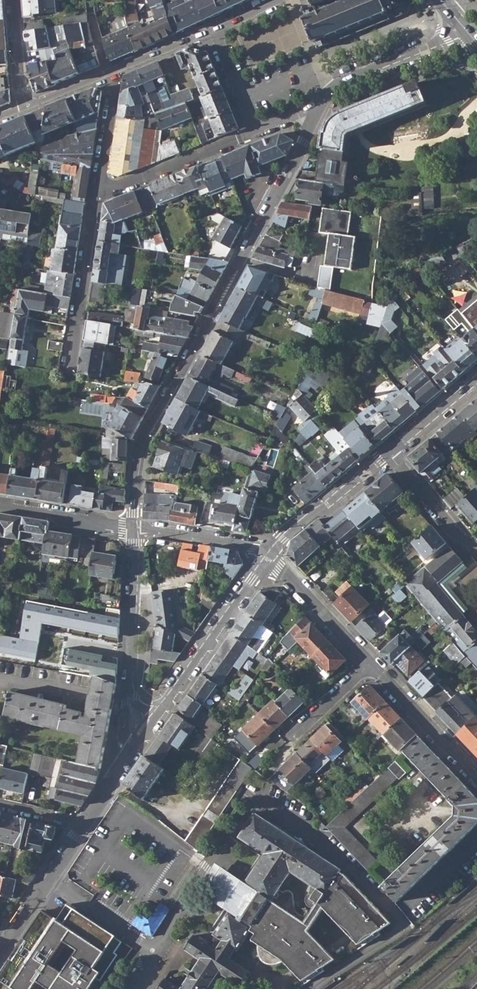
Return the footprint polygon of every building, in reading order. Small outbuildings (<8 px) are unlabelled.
[(23,15),(56,12),(55,0),(22,0),(23,15)] [(139,23),(139,26),(128,28),(135,52),(175,34),(166,14),(162,0),(147,0),(154,17),(157,24),(151,27),(148,19),(139,23)] [(173,11),(181,32),(203,21),(197,0),(183,0),(185,6),(173,11)] [(203,21),(237,6),(246,2),(249,0),(197,0),(203,21)] [(312,5),(309,6),(310,8),(307,9),(306,8),(305,8),(303,8),(302,8),(303,10),(301,11),(301,12),(303,12),(304,13),(305,13),(306,17),(304,18),(304,19),(303,20),(304,22),(305,22),(307,25),(304,26),(305,28),(302,29),(306,36),(307,35),(308,36),(309,36),(309,37),(310,36),(310,35),(312,39),(311,40),(312,42),(313,41),(314,43),(316,42),(318,46),(317,47),(318,49),(319,48),(320,49),(322,49),(321,47),(328,45),(328,46),(330,45),(330,44),(339,40),(340,41),(342,40),(341,39),(351,35),(351,36),(353,35),(353,34),(362,30),(363,31),(364,31),(364,30),(373,26),(374,27),(376,26),(375,25),(385,21),(386,22),(388,21),(387,20),(395,18),(408,12),(411,2),(409,0),(310,0),(312,5)] [(126,6),(126,15),(128,28),(139,26),(139,23),(136,4),(126,6)] [(173,11),(166,14),(175,34),(181,32),(173,11)] [(116,35),(103,40),(109,61),(135,52),(128,28),(126,15),(111,20),(116,35)] [(87,16),(77,17),(78,25),(81,25),(88,24),(87,16)] [(60,19),(61,27),(65,27),(78,25),(77,17),(60,19)] [(154,17),(148,19),(151,27),(157,24),(154,17)] [(37,31),(41,30),(39,21),(24,24),(24,33),(37,31)] [(86,48),(94,46),(88,24),(81,25),(81,28),(82,35),(84,43),(85,47),(86,48)] [(100,66),(94,46),(86,48),(85,47),(84,43),(82,35),(81,28),(81,25),(78,25),(65,27),(70,51),(79,74),(100,66)] [(48,29),(54,57),(70,51),(65,27),(61,27),(48,29)] [(41,30),(37,31),(38,37),(43,61),(35,64),(34,55),(26,55),(27,67),(34,93),(56,85),(56,83),(50,64),(54,57),(48,29),(41,30)] [(199,87),(203,97),(223,90),(208,52),(190,49),(177,54),(183,70),(191,67),(196,80),(192,81),(195,88),(199,87)] [(79,74),(70,51),(54,57),(50,64),(56,83),(79,74)] [(159,62),(164,75),(172,71),(167,58),(159,62)] [(155,108),(157,114),(177,106),(174,99),(163,104),(154,81),(157,79),(160,88),(168,85),(164,75),(159,62),(139,70),(146,84),(150,95),(153,103),(155,108)] [(138,87),(142,96),(150,95),(146,84),(139,70),(125,76),(122,93),(138,87)] [(318,182),(346,186),(349,163),(343,163),(344,152),(345,153),(347,137),(350,133),(426,102),(418,83),(342,113),(335,117),(330,124),(327,133),(325,133),(319,172),(318,182)] [(0,88),(0,93),(9,90),(9,85),(0,88)] [(120,105),(133,107),(138,106),(146,104),(153,103),(150,95),(142,96),(138,87),(122,93),(120,105)] [(68,99),(77,122),(99,112),(103,90),(94,88),(68,99)] [(174,99),(177,106),(186,103),(191,102),(194,100),(190,89),(173,96),(174,99)] [(9,90),(0,93),(0,107),(10,103),(9,90)] [(202,98),(210,121),(232,112),(223,90),(203,97),(202,98)] [(49,107),(44,135),(50,133),(67,126),(77,122),(68,99),(49,107)] [(163,129),(183,122),(192,119),(186,103),(177,106),(157,114),(152,116),(151,123),(159,120),(163,129)] [(118,117),(136,120),(138,106),(133,107),(120,105),(118,117)] [(36,143),(43,140),(44,135),(49,107),(26,116),(36,143)] [(77,122),(80,133),(86,131),(96,129),(99,112),(77,122)] [(195,127),(202,144),(208,141),(205,130),(213,127),(217,138),(239,129),(232,112),(210,121),(209,121),(201,124),(195,127)] [(36,143),(26,116),(0,127),(0,157),(36,143)] [(110,173),(119,177),(139,169),(142,148),(145,131),(145,129),(148,118),(140,121),(136,120),(118,117),(110,173)] [(194,123),(192,119),(183,122),(185,127),(194,123)] [(81,166),(90,168),(96,129),(86,131),(81,166)] [(81,166),(86,131),(80,133),(57,139),(54,162),(63,163),(81,166)] [(162,132),(145,131),(139,169),(139,171),(157,163),(160,147),(162,132)] [(43,140),(43,143),(53,140),(50,133),(44,135),(43,140)] [(281,133),(247,146),(246,147),(224,156),(233,179),(246,174),(248,178),(262,173),(259,166),(287,156),(296,141),(281,133)] [(57,139),(53,140),(43,143),(40,160),(54,162),(57,139)] [(160,147),(157,163),(180,154),(175,142),(160,147)] [(201,165),(212,195),(229,188),(236,186),(233,179),(224,156),(201,165)] [(62,173),(71,174),(75,174),(72,196),(86,198),(90,168),(81,166),(63,163),(62,173)] [(186,194),(194,214),(198,212),(197,210),(198,210),(191,191),(199,188),(196,181),(203,179),(197,166),(177,174),(186,194)] [(297,179),(318,182),(319,172),(302,170),(297,179)] [(17,188),(20,189),(23,183),(8,174),(4,180),(17,188)] [(151,207),(186,194),(177,174),(144,187),(151,207)] [(29,188),(25,188),(24,191),(35,195),(36,189),(38,178),(31,177),(29,188)] [(312,204),(322,205),(324,194),(338,196),(345,192),(346,186),(318,182),(297,179),(287,197),(312,201),(312,204)] [(422,187),(423,193),(433,192),(433,184),(422,187)] [(115,199),(124,220),(152,209),(151,207),(144,187),(115,199)] [(50,191),(36,189),(35,195),(62,199),(63,194),(50,191)] [(412,192),(415,217),(418,216),(425,216),(424,210),(423,193),(412,192)] [(423,193),(424,210),(435,209),(433,192),(423,193)] [(56,248),(77,251),(85,202),(64,199),(56,248)] [(121,245),(133,247),(133,244),(124,242),(124,236),(116,235),(115,228),(116,229),(127,225),(124,220),(115,199),(105,203),(99,242),(121,245)] [(284,202),(274,221),(286,227),(292,216),(310,219),(314,207),(284,202)] [(352,271),(357,238),(349,237),(353,213),(324,208),(320,234),(330,235),(325,267),(334,268),(352,271)] [(0,210),(0,237),(20,240),(27,242),(29,232),(32,215),(6,211),(0,210)] [(208,257),(224,260),(243,226),(219,213),(211,216),(213,220),(221,223),(213,238),(217,240),(208,257)] [(196,223),(198,241),(205,241),(204,225),(196,223)] [(267,234),(281,242),(285,235),(270,228),(267,234)] [(137,247),(143,248),(141,242),(137,231),(130,233),(137,247)] [(32,244),(43,246),(44,242),(40,241),(41,233),(29,232),(27,242),(27,244),(32,244)] [(155,237),(159,246),(166,243),(162,234),(155,237)] [(254,258),(285,268),(286,265),(289,255),(290,252),(278,249),(281,242),(267,234),(254,258)] [(107,284),(122,286),(122,280),(124,273),(116,272),(117,267),(110,265),(112,253),(119,254),(121,245),(99,242),(93,282),(107,284)] [(159,246),(141,242),(143,248),(159,250),(164,251),(169,252),(166,243),(159,246)] [(28,267),(32,244),(27,244),(26,248),(23,263),(23,266),(28,267)] [(457,248),(463,255),(468,250),(463,244),(457,248)] [(289,255),(295,257),(300,248),(292,246),(290,252),(289,255)] [(51,273),(74,277),(77,251),(56,248),(55,257),(54,256),(51,273)] [(157,264),(163,264),(165,257),(163,257),(164,251),(159,250),(157,264)] [(200,256),(194,255),(192,268),(205,270),(208,265),(223,273),(230,261),(224,260),(208,257),(200,256)] [(289,255),(286,265),(291,266),(295,257),(289,255)] [(14,268),(22,270),(23,266),(23,263),(16,262),(14,268)] [(178,294),(205,306),(223,273),(208,265),(205,270),(199,283),(192,279),(190,281),(185,279),(180,287),(164,284),(162,292),(178,294)] [(238,287),(268,300),(268,298),(269,297),(265,295),(267,291),(262,289),(267,279),(272,282),(277,275),(250,265),(238,287)] [(412,279),(427,271),(423,265),(407,272),(411,277),(412,279)] [(321,288),(328,291),(330,291),(334,268),(325,267),(321,266),(318,287),(321,288)] [(398,277),(395,289),(411,277),(407,272),(398,277)] [(51,273),(48,273),(44,293),(70,297),(74,277),(51,273)] [(104,305),(107,284),(93,282),(90,302),(104,305)] [(318,287),(314,286),(310,295),(321,299),(319,306),(317,305),(315,310),(313,309),(309,318),(317,322),(324,303),(328,291),(321,288),(318,287)] [(237,328),(260,338),(262,333),(256,330),(259,319),(254,316),(250,326),(242,325),(245,319),(247,319),(251,310),(256,313),(260,306),(263,308),(268,300),(238,287),(219,322),(237,328)] [(12,313),(15,313),(19,289),(14,288),(10,308),(13,308),(12,313)] [(132,328),(147,331),(150,309),(139,308),(143,289),(138,288),(135,310),(127,309),(126,320),(132,321),(131,328),(132,328)] [(15,314),(29,317),(30,309),(45,311),(46,305),(68,308),(70,297),(44,293),(39,292),(37,292),(26,290),(19,289),(15,313),(15,314)] [(139,308),(150,309),(152,299),(158,299),(183,303),(190,306),(189,307),(202,312),(205,306),(178,294),(162,292),(143,289),(139,308)] [(328,291),(324,303),(371,315),(373,303),(373,302),(366,300),(330,291),(328,291)] [(459,310),(476,332),(476,296),(459,310)] [(382,327),(383,323),(386,315),(389,306),(378,303),(378,305),(373,303),(371,315),(369,323),(382,327)] [(389,306),(386,315),(391,319),(395,305),(390,303),(389,306)] [(165,334),(167,323),(166,323),(166,318),(162,317),(163,311),(156,310),(150,309),(147,331),(165,334)] [(290,317),(295,319),(298,313),(293,310),(290,317)] [(476,356),(476,332),(459,310),(446,320),(455,331),(463,324),(471,333),(463,339),(476,356)] [(0,323),(0,338),(10,340),(15,314),(15,313),(12,313),(2,311),(0,323)] [(111,325),(122,327),(123,320),(105,317),(105,315),(88,312),(87,321),(111,325)] [(6,364),(19,366),(29,317),(15,314),(10,340),(6,364)] [(398,327),(391,319),(386,315),(383,323),(392,333),(398,327)] [(165,334),(188,337),(194,326),(188,326),(188,321),(168,318),(169,323),(167,323),(165,334)] [(85,341),(109,344),(111,325),(87,321),(84,340),(85,341)] [(201,355),(222,365),(234,342),(237,344),(242,336),(268,348),(271,343),(260,338),(237,328),(219,322),(201,355)] [(376,341),(381,347),(388,339),(392,333),(383,323),(382,327),(376,341)] [(145,341),(143,351),(169,355),(177,356),(188,337),(165,334),(147,331),(132,328),(131,333),(155,337),(156,335),(164,336),(162,343),(145,341)] [(464,371),(476,360),(476,356),(463,339),(462,340),(452,348),(443,337),(439,341),(464,371)] [(57,356),(61,356),(63,343),(44,340),(43,349),(58,351),(57,356)] [(83,349),(79,374),(101,377),(106,344),(109,344),(85,341),(84,350),(83,349)] [(134,349),(139,350),(140,343),(129,341),(128,348),(134,349)] [(435,378),(444,388),(464,371),(439,341),(430,348),(445,365),(442,367),(444,370),(435,378)] [(139,350),(134,349),(133,355),(146,357),(146,356),(153,358),(145,378),(159,382),(169,355),(143,351),(139,350)] [(224,374),(233,378),(236,371),(222,365),(201,355),(195,366),(215,375),(215,373),(223,377),(224,374)] [(363,373),(370,376),(376,361),(371,355),(363,373)] [(421,369),(430,379),(434,375),(421,360),(417,364),(420,366),(421,369)] [(314,362),(309,370),(318,376),(323,367),(314,362)] [(189,376),(209,386),(213,377),(215,375),(195,366),(189,376)] [(413,397),(422,407),(440,391),(430,379),(421,369),(420,366),(407,378),(411,383),(406,388),(413,397)] [(315,381),(318,376),(309,370),(307,375),(313,380),(315,381)] [(139,382),(139,381),(140,374),(125,371),(124,380),(135,382),(139,382)] [(242,379),(251,383),(253,379),(244,375),(242,379)] [(302,392),(313,380),(307,375),(299,388),(302,392)] [(189,376),(180,392),(202,403),(208,392),(240,407),(243,402),(231,396),(216,389),(209,386),(189,376)] [(209,386),(216,389),(219,383),(220,380),(213,377),(209,386)] [(133,389),(140,393),(145,383),(139,381),(139,382),(135,382),(133,389)] [(129,388),(125,396),(127,397),(149,409),(161,387),(145,383),(140,393),(129,388)] [(216,389),(231,396),(234,390),(219,383),(216,389)] [(376,408),(380,413),(403,393),(401,391),(398,387),(388,395),(389,397),(376,408)] [(289,404),(305,423),(298,428),(308,440),(319,432),(312,423),(322,414),(302,392),(299,388),(289,404)] [(409,400),(413,397),(406,388),(401,391),(403,393),(409,400)] [(177,398),(199,409),(202,403),(180,392),(177,398)] [(409,400),(403,393),(380,413),(394,430),(417,410),(409,400)] [(92,401),(105,403),(106,398),(106,396),(93,395),(92,401)] [(108,430),(108,434),(108,438),(127,439),(128,440),(132,440),(147,412),(125,400),(127,397),(125,396),(116,398),(115,399),(112,404),(118,413),(108,430)] [(164,422),(187,434),(198,414),(210,420),(212,415),(199,409),(177,398),(164,422)] [(461,413),(475,431),(476,429),(476,399),(461,413)] [(280,419),(276,425),(281,431),(282,432),(282,433),(291,418),(284,413),(280,419)] [(360,428),(375,446),(394,430),(380,413),(374,418),(373,417),(367,422),(360,428)] [(466,438),(471,439),(476,434),(476,433),(475,431),(461,413),(436,434),(444,443),(449,449),(451,451),(466,438)] [(263,428),(268,431),(272,433),(276,425),(280,419),(271,415),(263,428)] [(327,420),(340,434),(344,431),(331,416),(327,420)] [(356,424),(360,428),(367,422),(362,419),(356,424)] [(14,458),(22,459),(24,445),(26,445),(28,430),(32,431),(33,426),(20,425),(14,458)] [(7,495),(36,499),(49,429),(41,427),(31,478),(17,476),(18,469),(12,469),(9,483),(7,495)] [(375,446),(360,428),(345,440),(348,443),(361,458),(375,446)] [(36,499),(63,504),(68,472),(63,472),(61,483),(45,481),(46,472),(48,472),(55,430),(49,429),(36,499)] [(277,434),(284,443),(288,439),(282,433),(282,432),(281,431),(277,434)] [(407,457),(427,481),(434,475),(431,472),(447,459),(443,454),(449,449),(444,443),(436,434),(407,457)] [(318,477),(326,487),(361,458),(348,443),(345,440),(341,436),(334,441),(340,449),(338,451),(329,458),(331,460),(326,464),(327,465),(325,467),(327,469),(318,477)] [(111,460),(127,461),(128,440),(127,439),(108,438),(103,438),(103,455),(112,456),(111,460)] [(198,451),(209,454),(211,445),(196,440),(193,449),(198,451)] [(331,444),(338,451),(340,449),(334,441),(331,444)] [(163,442),(156,466),(178,474),(181,465),(192,469),(198,451),(193,449),(191,448),(191,451),(163,442)] [(221,459),(251,469),(256,460),(226,448),(221,459)] [(310,467),(318,477),(327,469),(325,467),(319,459),(310,467)] [(292,489),(305,504),(326,487),(318,477),(310,467),(305,460),(301,463),(310,474),(292,489)] [(103,510),(112,511),(113,501),(125,502),(125,490),(106,488),(110,463),(104,462),(100,489),(100,493),(105,494),(103,510)] [(113,472),(126,472),(126,465),(114,464),(113,472)] [(251,521),(251,519),(259,493),(257,493),(258,489),(265,491),(269,477),(250,471),(245,487),(234,524),(232,531),(246,533),(250,521),(251,521)] [(0,473),(0,494),(7,495),(9,483),(10,475),(0,473)] [(366,492),(382,511),(404,492),(388,473),(366,492)] [(474,490),(476,489),(476,482),(472,476),(466,481),(474,490)] [(154,488),(178,491),(179,485),(155,482),(154,488)] [(105,494),(100,493),(99,497),(82,495),(84,487),(73,485),(70,505),(103,510),(105,494)] [(213,520),(234,524),(245,487),(233,486),(230,488),(229,494),(226,493),(222,499),(221,504),(216,504),(213,520)] [(100,489),(84,487),(82,495),(99,497),(100,493),(100,489)] [(457,504),(474,524),(476,521),(476,491),(476,489),(474,490),(465,498),(457,504)] [(457,504),(465,498),(458,490),(444,501),(451,509),(457,504)] [(171,521),(172,510),(172,495),(145,494),(143,519),(171,521)] [(171,521),(195,525),(197,507),(176,503),(174,510),(172,510),(171,521)] [(325,526),(337,542),(357,526),(344,511),(325,526)] [(16,539),(16,542),(20,543),(20,539),(24,517),(0,514),(0,536),(16,539)] [(20,539),(46,543),(48,531),(49,521),(24,517),(20,539)] [(287,555),(307,576),(318,566),(309,557),(329,539),(339,551),(342,548),(337,542),(325,526),(319,518),(292,541),(287,555)] [(413,543),(427,560),(447,543),(433,526),(413,543)] [(85,565),(92,566),(94,553),(96,539),(48,531),(46,543),(44,553),(69,557),(78,559),(79,552),(85,553),(84,556),(86,557),(85,565)] [(191,567),(202,569),(206,570),(208,561),(211,547),(196,545),(196,548),(198,549),(197,559),(193,558),(191,567)] [(449,546),(405,584),(409,589),(417,599),(440,626),(446,622),(442,618),(456,606),(437,583),(463,562),(449,546)] [(211,547),(208,561),(234,566),(237,552),(211,547)] [(69,560),(69,557),(44,553),(43,561),(61,564),(62,559),(69,560)] [(118,557),(94,553),(92,566),(90,578),(98,580),(99,576),(114,579),(118,557)] [(0,579),(0,586),(12,588),(13,582),(0,579)] [(392,588),(396,593),(401,589),(404,593),(409,589),(405,584),(402,580),(392,588)] [(333,603),(351,622),(368,606),(352,587),(333,603)] [(246,613),(262,624),(276,604),(273,602),(282,592),(278,588),(263,588),(246,613)] [(407,596),(404,593),(401,589),(396,593),(392,597),(399,604),(407,596)] [(176,636),(188,642),(195,633),(177,625),(173,590),(151,593),(156,625),(176,636)] [(325,595),(331,601),(335,598),(329,591),(325,595)] [(199,603),(211,611),(216,603),(201,593),(199,603)] [(104,606),(120,609),(120,598),(98,594),(96,605),(104,606)] [(119,619),(103,615),(27,600),(19,638),(0,635),(0,653),(35,659),(43,624),(119,638),(119,619)] [(103,615),(119,619),(120,609),(104,606),(103,615)] [(476,640),(476,632),(463,615),(461,616),(460,614),(462,612),(456,606),(442,618),(446,622),(440,626),(452,641),(462,652),(476,640)] [(370,642),(386,627),(372,612),(356,628),(370,642)] [(231,634),(247,645),(256,633),(266,640),(268,637),(278,644),(282,639),(262,624),(246,613),(231,634)] [(297,638),(314,656),(329,642),(305,617),(284,637),(287,641),(291,638),(294,641),(297,638)] [(370,642),(376,648),(387,637),(386,636),(393,630),(388,624),(386,627),(370,642)] [(156,625),(150,659),(158,660),(174,663),(180,654),(173,653),(176,636),(156,625)] [(395,661),(412,646),(416,642),(424,635),(425,634),(427,632),(421,627),(410,636),(405,630),(380,653),(391,665),(395,661)] [(217,654),(233,665),(247,645),(231,634),(217,654)] [(395,661),(408,675),(409,674),(413,678),(427,665),(430,662),(420,651),(430,642),(424,635),(416,642),(412,646),(395,661)] [(476,640),(462,652),(465,656),(470,661),(471,662),(476,668),(476,640)] [(443,650),(456,665),(460,661),(465,656),(462,652),(452,641),(443,650)] [(321,673),(327,678),(346,660),(329,642),(314,656),(313,657),(325,670),(321,673)] [(93,678),(116,683),(119,659),(65,648),(62,664),(94,671),(93,678)] [(255,656),(265,663),(268,659),(258,652),(255,656)] [(216,685),(218,686),(233,665),(217,654),(203,674),(216,685)] [(466,667),(471,662),(470,661),(465,656),(460,661),(466,667)] [(408,682),(422,697),(441,679),(427,665),(413,678),(408,682)] [(202,704),(202,705),(216,685),(203,674),(188,695),(202,704)] [(422,697),(457,734),(476,716),(450,689),(447,691),(441,685),(449,678),(446,674),(441,679),(422,697)] [(83,736),(78,763),(100,769),(116,683),(93,678),(88,677),(83,676),(81,685),(92,688),(88,704),(89,710),(87,718),(81,717),(82,712),(66,709),(66,705),(10,691),(9,695),(6,694),(6,697),(8,698),(4,714),(19,718),(19,720),(83,736)] [(352,702),(368,719),(368,718),(386,702),(370,685),(352,702)] [(276,702),(289,716),(304,702),(291,689),(276,702)] [(192,718),(202,704),(188,695),(178,709),(192,718)] [(260,714),(275,729),(289,716),(276,702),(274,700),(260,714)] [(386,702),(368,718),(384,735),(401,719),(386,702)] [(172,745),(179,749),(194,727),(175,714),(159,736),(172,745)] [(244,729),(258,745),(275,729),(260,714),(244,729)] [(476,716),(457,734),(476,755),(476,715),(476,716)] [(384,735),(399,751),(417,735),(401,719),(384,735)] [(323,751),(327,755),(337,745),(345,738),(330,722),(312,739),(323,751)] [(145,757),(158,766),(172,745),(159,736),(145,757)] [(212,739),(207,736),(191,758),(196,761),(211,740),(212,739)] [(396,902),(476,825),(476,798),(421,738),(405,753),(456,806),(457,815),(382,886),(396,902)] [(297,753),(308,765),(323,751),(312,739),(297,753)] [(181,782),(188,786),(217,744),(211,740),(196,761),(181,782)] [(342,751),(337,745),(327,755),(332,761),(342,751)] [(28,773),(50,778),(54,758),(33,752),(28,773)] [(269,780),(287,792),(311,769),(308,765),(297,753),(269,780)] [(125,786),(143,799),(164,770),(158,766),(145,757),(125,786)] [(52,788),(54,788),(61,759),(54,758),(50,778),(48,787),(52,788)] [(185,839),(197,849),(252,768),(239,759),(185,839)] [(66,760),(59,789),(88,795),(94,786),(100,769),(78,763),(66,760)] [(326,827),(367,870),(376,862),(345,828),(398,778),(399,780),(407,773),(396,762),(326,827)] [(24,794),(28,775),(2,768),(1,776),(0,779),(0,788),(24,794)] [(54,788),(52,788),(49,798),(81,805),(88,795),(59,789),(54,788)] [(221,938),(225,940),(218,950),(215,948),(195,934),(186,948),(201,959),(181,988),(166,978),(158,988),(207,988),(220,971),(240,985),(249,971),(230,958),(237,948),(239,950),(252,930),(257,934),(254,939),(259,943),(260,953),(263,960),(268,963),(272,964),(284,961),(302,982),(336,960),(310,931),(311,928),(311,926),(312,925),(312,924),(311,919),(311,918),(308,915),(301,914),(298,911),(296,906),(295,895),(294,892),(291,890),(289,889),(285,892),(281,889),(293,871),(320,889),(316,895),(323,900),(328,903),(324,908),(358,946),(392,924),(346,874),(346,875),(342,872),(343,870),(258,813),(242,836),(267,853),(247,882),(247,883),(245,881),(227,908),(231,911),(216,933),(221,938)] [(12,844),(18,818),(1,814),(0,818),(0,841),(12,844)] [(16,847),(28,849),(35,822),(18,818),(12,844),(16,845),(16,847)] [(316,825),(322,831),(326,827),(320,821),(316,825)] [(28,849),(43,852),(46,838),(53,840),(56,827),(35,822),(28,849)] [(217,902),(231,911),(227,908),(245,881),(247,883),(247,882),(222,865),(212,880),(216,882),(217,885),(220,889),(220,895),(217,902)] [(21,881),(30,883),(35,875),(23,872),(21,881)] [(11,898),(16,880),(0,877),(0,896),(11,898)] [(49,893),(0,972),(0,985),(6,988),(97,988),(125,943),(49,893)] [(328,903),(323,900),(311,918),(311,919),(312,924),(312,925),(324,908),(328,903)] [(134,923),(153,936),(172,908),(163,903),(151,919),(141,913),(134,923)] [(221,938),(215,948),(218,950),(225,940),(221,938)]
